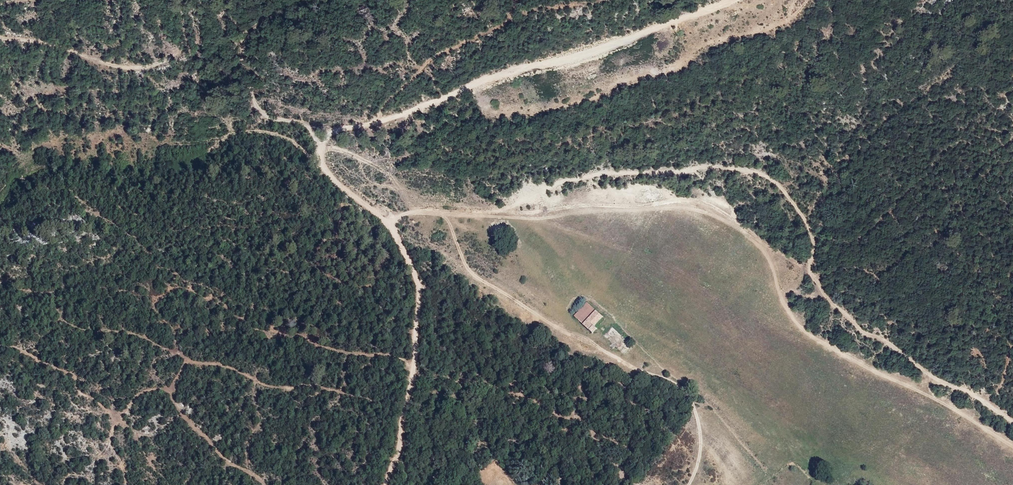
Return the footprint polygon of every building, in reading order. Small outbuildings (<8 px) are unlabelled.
[(589,303),(576,318),(600,338),(604,333),(601,331),(610,321),(589,303)]
